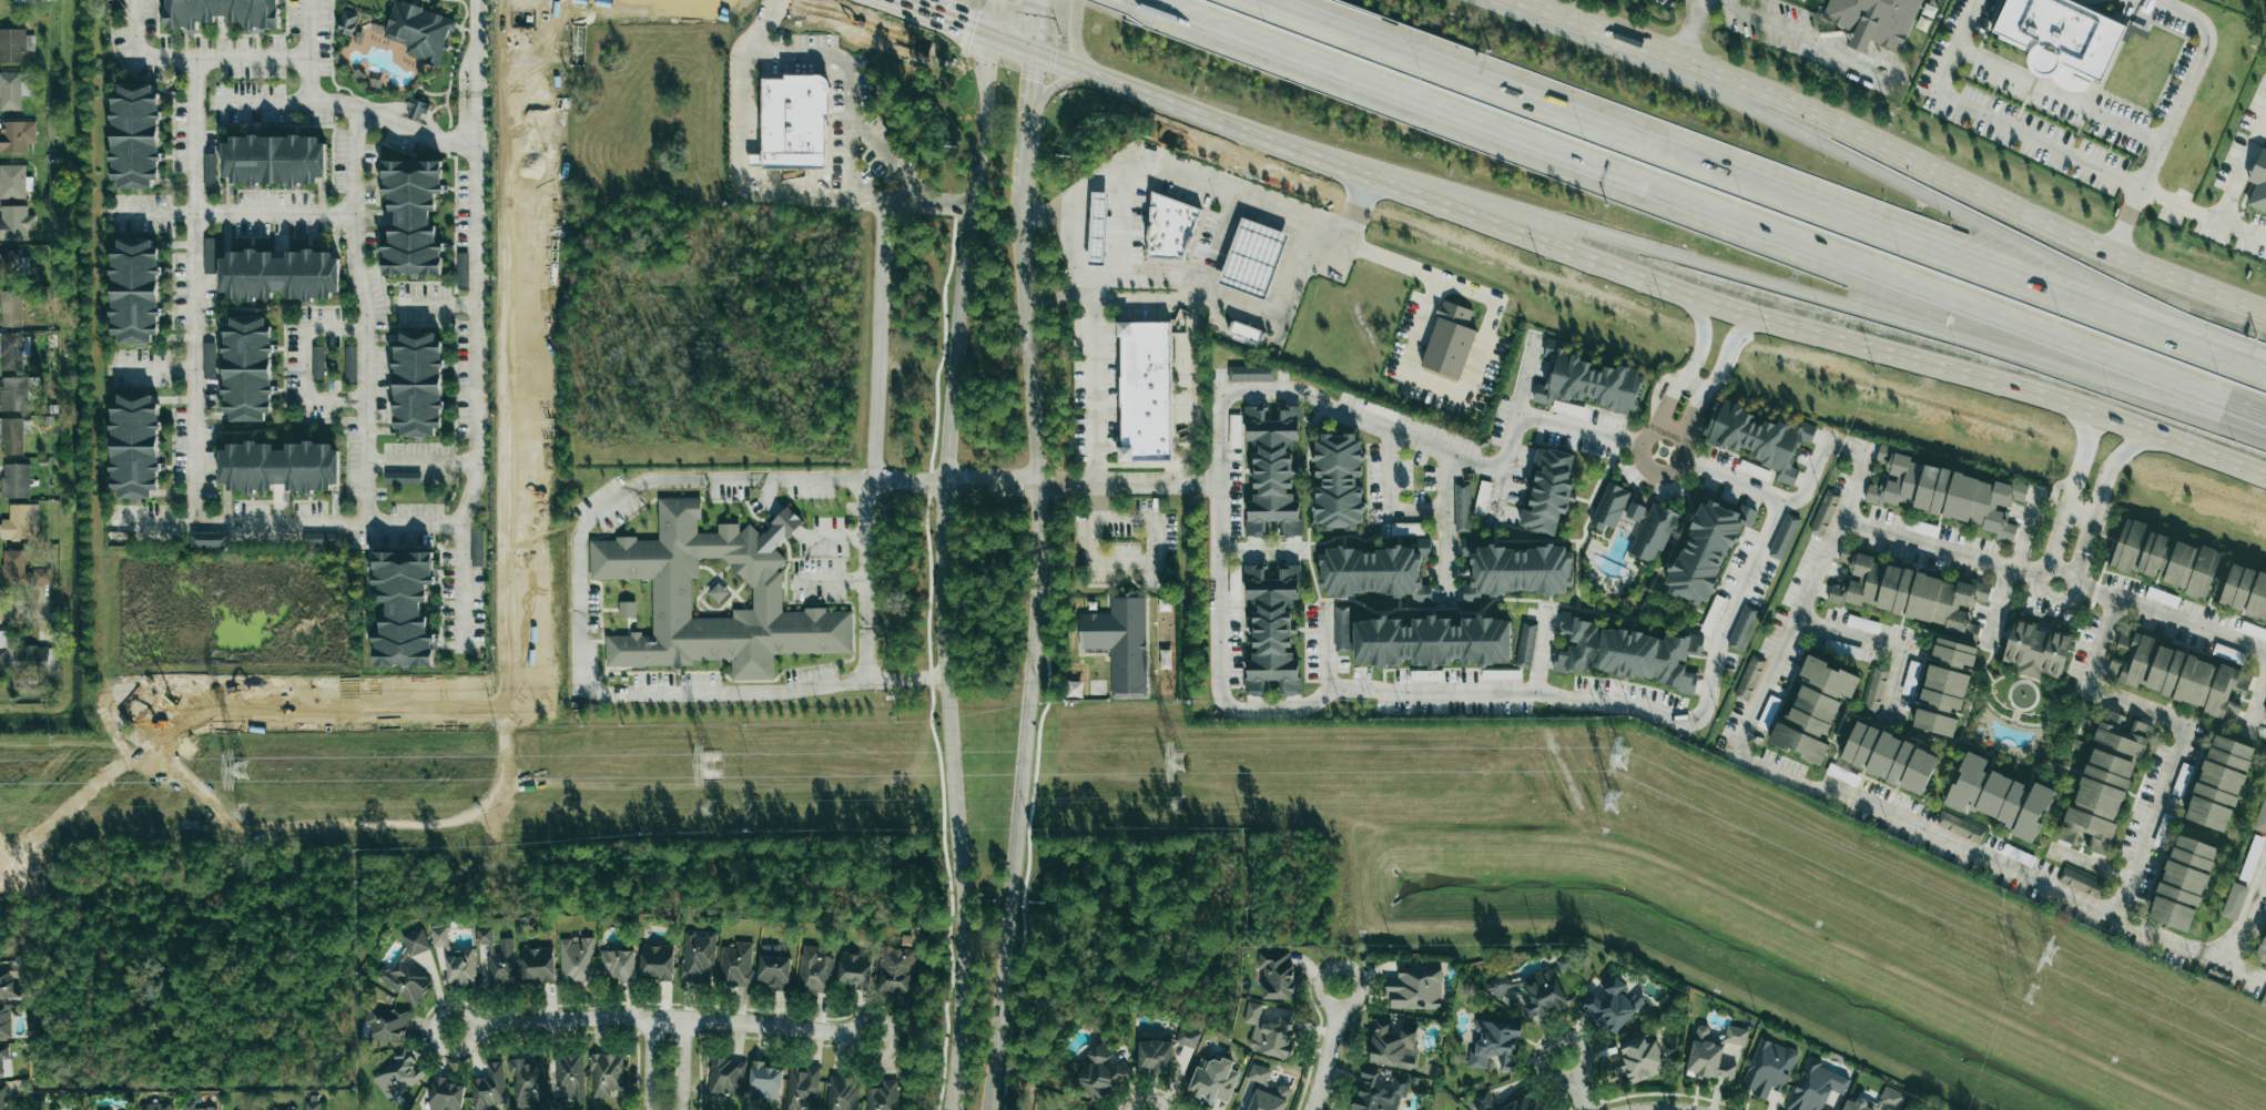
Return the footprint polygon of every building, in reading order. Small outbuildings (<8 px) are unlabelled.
[(159,31),(190,30),(190,23),(209,23),(208,17),(225,16),(225,24),(240,23),(240,31),(272,30),(272,0),(158,0),(159,31)] [(384,37),(396,0),(404,2),(405,0),(424,7),(424,9),(434,13),(434,11),(444,16),(444,17),(457,21),(454,30),(449,29),(445,42),(450,44),(448,51),(445,50),(439,67),(424,62),(425,59),(406,52),(408,44),(384,37)] [(1851,32),(1845,48),(1862,54),(1867,41),(1899,54),(1920,0),(1829,0),(1821,20),(1851,32)] [(2064,0),(2004,0),(1988,37),(2027,53),(2020,70),(2082,96),(2089,79),(2099,83),(2123,25),(2064,0)] [(355,15),(341,10),(334,33),(348,37),(355,15)] [(0,30),(0,63),(24,64),(24,30),(0,30)] [(19,73),(0,73),(0,111),(19,111),(19,73)] [(759,78),(823,79),(822,170),(758,170),(759,78)] [(151,86),(112,86),(112,94),(104,94),(104,181),(112,181),(112,190),(145,190),(145,181),(151,181),(151,86)] [(415,122),(419,113),(424,115),(428,105),(407,97),(404,107),(408,109),(405,118),(415,122)] [(26,153),(26,144),(34,143),(33,122),(0,122),(0,153),(26,153)] [(224,139),(224,144),(216,145),(216,186),(311,185),(311,178),(319,178),(319,138),(224,139)] [(2265,215),(2265,151),(2259,148),(2247,182),(2253,184),(2245,208),(2265,215)] [(377,273),(435,273),(436,240),(429,240),(428,235),(428,227),(422,227),(423,213),(429,212),(429,194),(435,194),(435,163),(409,163),(406,151),(377,149),(376,195),(382,195),(382,213),(389,213),(388,226),(382,228),(382,239),(374,242),(377,253),(376,269),(377,273)] [(24,165),(0,165),(0,198),(23,199),(24,165)] [(1180,261),(1148,258),(1151,192),(1199,211),(1180,261)] [(1106,194),(1102,266),(1088,265),(1093,194),(1106,194)] [(27,229),(34,229),(34,215),(26,215),(26,205),(0,205),(0,240),(27,240),(27,229)] [(1241,218),(1287,236),(1262,298),(1218,281),(1241,218)] [(151,333),(151,237),(112,237),(112,246),(104,246),(104,333),(111,333),(111,341),(145,341),(145,333),(151,333)] [(221,249),(221,256),(214,256),(214,290),(222,290),(222,297),(266,297),(266,290),(281,290),(281,297),(324,298),(325,290),(333,290),(333,256),(325,256),(326,249),(280,248),(280,256),(267,256),(267,249),(221,249)] [(1471,310),(1439,299),(1418,366),(1458,378),(1473,329),(1466,327),(1471,310)] [(264,411),(265,324),(259,324),(259,316),(225,316),(225,324),(216,324),(216,345),(216,411),(225,411),(225,419),(258,420),(258,411),(264,411)] [(1259,343),(1263,331),(1229,319),(1225,331),(1236,336),(1237,335),(1259,343)] [(1166,322),(1167,459),(1119,459),(1118,323),(1166,322)] [(435,426),(435,338),(429,338),(429,331),(395,331),(395,339),(387,339),(386,399),(387,399),(387,426),(395,426),(395,435),(428,435),(428,426),(435,426)] [(20,332),(0,333),(0,371),(20,370),(20,332)] [(1581,393),(1592,395),(1592,400),(1608,410),(1624,413),(1627,408),(1634,410),(1637,391),(1639,389),(1641,376),(1625,366),(1615,364),(1613,367),(1600,365),(1596,370),(1570,352),(1561,350),(1562,342),(1545,339),(1542,356),(1549,360),(1544,385),(1533,383),(1530,401),(1549,405),(1550,397),(1567,399),(1568,397),(1580,399),(1581,393)] [(322,346),(310,346),(309,378),(322,378),(322,346)] [(23,411),(24,377),(0,376),(0,410),(23,411)] [(152,401),(145,401),(145,393),(111,392),(111,402),(105,402),(104,490),(112,490),(112,496),(145,497),(145,488),(151,488),(152,401)] [(1813,424),(1798,422),(1793,430),(1777,418),(1775,421),(1761,420),(1758,423),(1742,412),(1739,411),(1740,403),(1712,400),(1710,415),(1698,432),(1715,444),(1723,445),(1725,443),(1735,451),(1738,447),(1748,448),(1747,457),(1759,458),(1758,467),(1776,468),(1774,482),(1793,484),(1795,469),(1790,466),(1791,453),(1799,441),(1811,443),(1813,424)] [(1579,417),(1581,407),(1561,402),(1559,412),(1579,417)] [(1296,404),(1277,404),(1276,419),(1263,419),(1263,405),(1242,405),(1242,446),(1249,446),(1249,489),(1250,489),(1250,499),(1243,499),(1243,535),(1263,536),(1263,520),(1278,520),(1278,535),(1296,535),(1296,493),(1287,493),(1287,449),(1295,449),(1296,404)] [(21,418),(0,418),(0,454),(21,454),(21,418)] [(1359,459),(1359,439),(1344,433),(1327,433),(1317,433),(1311,448),(1311,450),(1307,458),(1311,460),(1311,476),(1318,478),(1311,493),(1311,500),(1311,522),(1328,529),(1342,529),(1343,529),(1352,529),(1358,513),(1363,502),(1358,499),(1358,486),(1351,484),(1351,476),(1358,476),(1358,461),(1359,459)] [(213,449),(213,482),(233,488),(238,488),(239,489),(266,489),(266,482),(281,482),(281,489),(296,489),(299,490),(324,490),(324,482),(332,482),(333,449),(313,442),(311,442),(297,437),(296,442),(280,442),(280,449),(266,449),(266,442),(252,442),(249,441),(221,441),(221,449),(213,449)] [(1553,534),(1558,512),(1562,513),(1564,500),(1568,501),(1573,479),(1566,478),(1572,454),(1535,446),(1530,466),(1533,467),(1524,507),(1520,506),(1516,526),(1553,534)] [(2026,486),(1992,479),(1992,480),(1909,461),(1908,453),(1877,446),(1874,461),(1883,463),(1884,473),(1884,480),(1883,486),(1867,482),(1863,502),(1880,506),(1881,502),(1891,504),(1910,502),(1910,509),(1979,524),(1980,529),(1993,532),(1994,539),(2011,542),(2015,525),(2007,523),(2006,512),(2010,505),(2011,499),(2023,502),(2026,486)] [(28,498),(28,463),(0,464),(0,469),(0,498),(28,498)] [(418,472),(383,472),(383,486),(418,485),(418,472)] [(1603,525),(1614,529),(1629,491),(1605,482),(1588,526),(1601,531),(1603,525)] [(1469,532),(1469,483),(1453,483),(1452,532),(1469,532)] [(1700,605),(1709,597),(1727,548),(1732,543),(1739,524),(1750,527),(1756,510),(1739,504),(1737,512),(1718,506),(1713,499),(1715,491),(1698,485),(1694,499),(1698,505),(1692,510),(1676,556),(1662,567),(1668,575),(1665,584),(1676,597),(1700,605)] [(657,501),(657,542),(587,542),(587,576),(648,576),(649,635),(602,635),(602,662),(725,661),(725,679),(769,679),(769,651),(847,651),(847,610),(776,611),(776,549),(744,525),(733,533),(733,522),(714,522),(714,533),(690,533),(690,501),(657,501)] [(1623,515),(1636,521),(1642,506),(1629,501),(1623,515)] [(1661,551),(1676,513),(1649,502),(1628,554),(1650,562),(1655,549),(1661,551)] [(8,504),(7,519),(0,519),(0,540),(27,541),(28,505),(8,504)] [(1799,519),(1785,513),(1767,555),(1781,561),(1799,519)] [(2220,551),(2199,545),(2198,548),(2169,539),(2170,537),(2144,529),(2146,524),(2123,517),(2108,565),(2159,580),(2159,581),(2186,590),(2185,595),(2205,602),(2220,551)] [(187,546),(224,547),(224,532),(187,532),(187,546)] [(1481,595),(1566,592),(1566,588),(1572,588),(1570,545),(1480,548),(1479,537),(1459,538),(1459,556),(1467,555),(1468,572),(1471,572),(1472,585),(1462,585),(1463,603),(1481,602),(1481,595)] [(1431,603),(1431,584),(1422,584),(1422,567),(1416,567),(1416,556),(1428,556),(1428,538),(1410,539),(1410,548),(1316,548),(1316,574),(1320,574),(1321,595),(1413,595),(1413,604),(1431,603)] [(23,567),(23,550),(1,550),(1,586),(52,586),(52,566),(23,567)] [(374,666),(436,666),(436,634),(428,634),(428,616),(421,616),(421,602),(427,602),(427,585),(438,585),(438,567),(430,567),(430,551),(366,550),(366,567),(374,567),(374,586),(381,586),(381,603),(387,603),(387,617),(381,617),(381,633),(374,633),(374,666)] [(1918,730),(1955,736),(1958,719),(1951,718),(1952,709),(1963,711),(1969,675),(1973,666),(1980,625),(1972,623),(1970,612),(1988,603),(1990,585),(1839,551),(1837,563),(1855,568),(1857,582),(1850,583),(1849,587),(1831,585),(1829,602),(1903,613),(1906,618),(1946,625),(1947,634),(1933,637),(1918,730)] [(2230,566),(2220,605),(2245,611),(2243,616),(2265,621),(2265,575),(2230,566)] [(2180,597),(2148,587),(2145,599),(2177,608),(2180,597)] [(1726,599),(1716,595),(1709,610),(1720,614),(1726,599)] [(1110,617),(1110,599),(1144,599),(1142,695),(1109,695),(1109,649),(1078,649),(1078,617),(1110,617)] [(636,618),(635,600),(619,600),(619,618),(636,618)] [(1741,652),(1759,610),(1745,604),(1726,646),(1741,652)] [(1353,652),(1352,627),(1348,627),(1347,605),(1334,605),(1335,653),(1353,652)] [(1552,666),(1590,677),(1593,666),(1693,695),(1699,675),(1685,671),(1687,664),(1685,664),(1688,654),(1700,657),(1706,638),(1681,631),(1678,639),(1665,635),(1664,638),(1619,625),(1618,628),(1562,612),(1556,632),(1572,636),(1569,644),(1570,644),(1568,654),(1557,651),(1552,666)] [(1354,664),(1376,664),(1384,668),(1390,665),(1402,666),(1405,659),(1411,659),(1414,665),(1427,666),(1436,670),(1439,664),(1453,665),(1458,654),(1463,664),(1475,665),(1483,669),(1497,662),(1511,662),(1512,628),(1505,615),(1467,613),(1462,624),(1462,626),(1447,618),(1447,614),(1417,613),(1411,626),(1405,626),(1402,619),(1395,616),(1360,615),(1355,624),(1354,664)] [(1881,623),(1849,615),(1846,626),(1878,634),(1881,623)] [(2003,661),(2020,666),(2018,673),(2040,679),(2041,673),(2062,678),(2073,634),(2014,619),(2003,661)] [(1515,666),(1529,669),(1538,623),(1524,620),(1515,666)] [(2265,633),(2265,629),(2245,623),(2242,634),(2264,640),(2265,633)] [(2253,674),(2123,630),(2117,647),(2130,652),(2127,662),(2112,658),(2106,677),(2138,688),(2139,687),(2204,709),(2203,713),(2235,724),(2241,705),(2228,700),(2232,688),(2246,693),(2253,674)] [(1862,646),(1830,639),(1827,652),(1860,659),(1862,646)] [(16,674),(58,673),(57,646),(16,647),(16,674)] [(8,648),(0,648),(0,676),(8,676),(8,648)] [(1172,669),(1171,649),(1160,649),(1161,670),(1172,669)] [(1766,660),(1752,654),(1734,696),(1747,702),(1766,660)] [(1861,675),(1807,656),(1775,745),(1801,755),(1800,758),(1822,766),(1831,742),(1826,740),(1840,702),(1838,701),(1840,695),(1852,699),(1861,675)] [(1901,693),(1913,696),(1922,664),(1910,661),(1901,693)] [(1888,670),(1874,666),(1863,709),(1878,712),(1888,670)] [(1082,698),(1083,680),(1066,680),(1065,697),(1082,698)] [(2055,837),(2076,846),(2082,832),(2092,836),(2087,849),(2105,857),(2118,825),(2113,823),(2126,791),(2125,791),(2138,759),(2141,760),(2154,727),(2135,719),(2130,732),(2120,727),(2125,715),(2105,707),(2091,743),(2096,745),(2071,808),(2068,806),(2055,837)] [(1922,796),(1939,754),(1857,721),(1841,760),(1866,770),(1865,773),(1898,786),(1898,787),(1922,796)] [(2186,820),(2225,832),(2233,808),(2235,809),(2246,774),(2247,774),(2255,746),(2213,733),(2186,820)] [(1947,806),(1966,813),(1967,810),(2014,826),(2011,836),(2033,843),(2044,811),(2048,812),(2056,790),(2034,782),(2032,787),(1984,770),(1989,758),(1966,750),(1947,806)] [(2148,919),(2189,933),(2209,873),(2210,874),(2219,847),(2177,833),(2148,919)] [(2265,838),(2254,835),(2239,879),(2249,883),(2265,838)] [(2058,881),(2099,899),(2105,885),(2064,867),(2058,881)] [(2220,916),(2236,922),(2248,888),(2233,882),(2220,916)] [(430,950),(423,928),(401,935),(407,955),(399,958),(391,970),(384,965),(375,978),(415,1005),(430,984),(426,973),(405,959),(430,950)] [(448,985),(476,983),(473,949),(449,950),(447,928),(431,929),(432,948),(446,947),(448,985)] [(513,937),(500,938),(501,954),(493,954),(492,929),(476,930),(477,945),(486,945),(488,990),(515,988),(513,937)] [(716,934),(695,933),(695,931),(683,931),(681,981),(706,982),(706,969),(714,970),(716,934)] [(2265,965),(2265,938),(2263,936),(2254,960),(2265,965)] [(559,939),(561,982),(594,981),(593,938),(559,939)] [(753,943),(735,942),(735,948),(720,948),(719,986),(752,986),(753,943)] [(640,975),(658,976),(658,981),(673,982),(674,946),(641,945),(640,975)] [(799,992),(830,993),(832,957),(820,956),(821,946),(800,946),(799,992)] [(878,994),(913,995),(915,949),(880,947),(878,994)] [(521,949),(523,982),(555,981),(553,948),(521,949)] [(600,950),(602,980),(636,979),(635,949),(600,950)] [(868,992),(873,956),(841,952),(837,982),(855,985),(854,990),(868,992)] [(1292,1000),(1292,953),(1257,953),(1257,968),(1263,968),(1263,1000),(1292,1000)] [(758,988),(789,989),(791,957),(760,955),(758,988)] [(1550,967),(1522,979),(1530,997),(1521,1001),(1530,1020),(1554,1009),(1556,1013),(1568,1007),(1550,967)] [(1387,1008),(1441,1009),(1442,970),(1399,969),(1398,986),(1388,986),(1387,1008)] [(19,998),(19,971),(0,970),(0,998),(19,998)] [(1499,1000),(1513,984),(1498,972),(1484,987),(1499,1000)] [(1581,1004),(1613,1036),(1646,1001),(1635,990),(1632,993),(1611,973),(1600,984),(1581,1004)] [(1243,1023),(1253,1025),(1248,1052),(1289,1059),(1296,1018),(1282,1015),(1280,1025),(1259,1021),(1262,1004),(1247,1002),(1243,1023)] [(363,1024),(370,1025),(368,1039),(403,1044),(407,1013),(365,1007),(363,1024)] [(11,1037),(10,1008),(0,1008),(0,1038),(11,1037)] [(1368,1062),(1412,1071),(1421,1028),(1390,1022),(1391,1018),(1378,1016),(1368,1062)] [(1468,1068),(1486,1069),(1487,1055),(1500,1056),(1499,1070),(1517,1071),(1519,1023),(1476,1021),(1474,1049),(1469,1049),(1468,1068)] [(1687,1074),(1733,1082),(1737,1062),(1721,1059),(1724,1043),(1745,1046),(1749,1030),(1727,1026),(1725,1039),(1708,1036),(1709,1027),(1696,1025),(1687,1074)] [(1174,1043),(1194,1049),(1199,1034),(1180,1027),(1174,1043)] [(1630,1085),(1665,1072),(1651,1033),(1618,1044),(1625,1064),(1613,1068),(1616,1077),(1626,1074),(1630,1085)] [(1767,1098),(1770,1089),(1782,1093),(1789,1073),(1791,1074),(1799,1052),(1760,1038),(1741,1088),(1767,1098)] [(1172,1074),(1173,1041),(1138,1040),(1138,1073),(1172,1074)] [(1092,1061),(1074,1077),(1097,1103),(1131,1073),(1103,1041),(1086,1055),(1092,1061)] [(11,1077),(10,1046),(0,1047),(0,1077),(11,1077)] [(372,1078),(388,1101),(425,1076),(405,1048),(392,1057),(395,1062),(372,1078)] [(610,1091),(624,1091),(623,1054),(591,1055),(592,1098),(610,1098),(610,1091)] [(585,1102),(583,1055),(555,1056),(556,1087),(561,1087),(562,1107),(568,1106),(567,1102),(585,1102)] [(508,1060),(509,1076),(513,1076),(516,1109),(546,1106),(541,1057),(508,1060)] [(1238,1073),(1231,1070),(1233,1062),(1221,1058),(1219,1064),(1201,1057),(1188,1095),(1213,1103),(1215,1098),(1228,1103),(1238,1073)] [(1823,1109),(1831,1091),(1844,1096),(1850,1080),(1820,1068),(1823,1063),(1808,1057),(1786,1109),(1825,1109),(1823,1109)] [(709,1095),(742,1097),(744,1060),(710,1059),(709,1095)] [(783,1069),(765,1068),(766,1062),(752,1061),(749,1096),(780,1099),(783,1069)] [(473,1109),(491,1109),(491,1105),(507,1104),(503,1062),(487,1063),(488,1077),(471,1079),(473,1109)] [(1246,1080),(1261,1085),(1260,1088),(1264,1090),(1272,1070),(1252,1063),(1246,1080)] [(819,1069),(790,1066),(785,1109),(815,1109),(819,1069)] [(1400,1097),(1405,1099),(1410,1080),(1392,1076),(1392,1080),(1362,1072),(1353,1109),(1397,1109),(1400,1097)] [(448,1084),(449,1077),(433,1076),(429,1109),(463,1109),(466,1085),(448,1084)] [(858,1078),(828,1077),(827,1109),(857,1109),(858,1078)] [(897,1080),(882,1081),(882,1089),(867,1089),(867,1109),(898,1109),(897,1080)] [(1248,1109),(1283,1109),(1292,1090),(1279,1085),(1275,1096),(1257,1089),(1248,1109)] [(8,1086),(0,1086),(0,1109),(9,1109),(8,1086)] [(1529,1086),(1513,1095),(1516,1101),(1502,1109),(1503,1109),(1544,1109),(1529,1086)] [(1882,1107),(1890,1109),(1899,1109),(1905,1094),(1884,1086),(1878,1104),(1858,1097),(1856,1103),(1846,1100),(1842,1109),(1880,1109),(1882,1107)] [(1496,1109),(1487,1090),(1471,1097),(1477,1109),(1495,1109),(1496,1109)] [(194,1108),(194,1102),(182,1102),(182,1109),(215,1109),(215,1108),(194,1108)]
